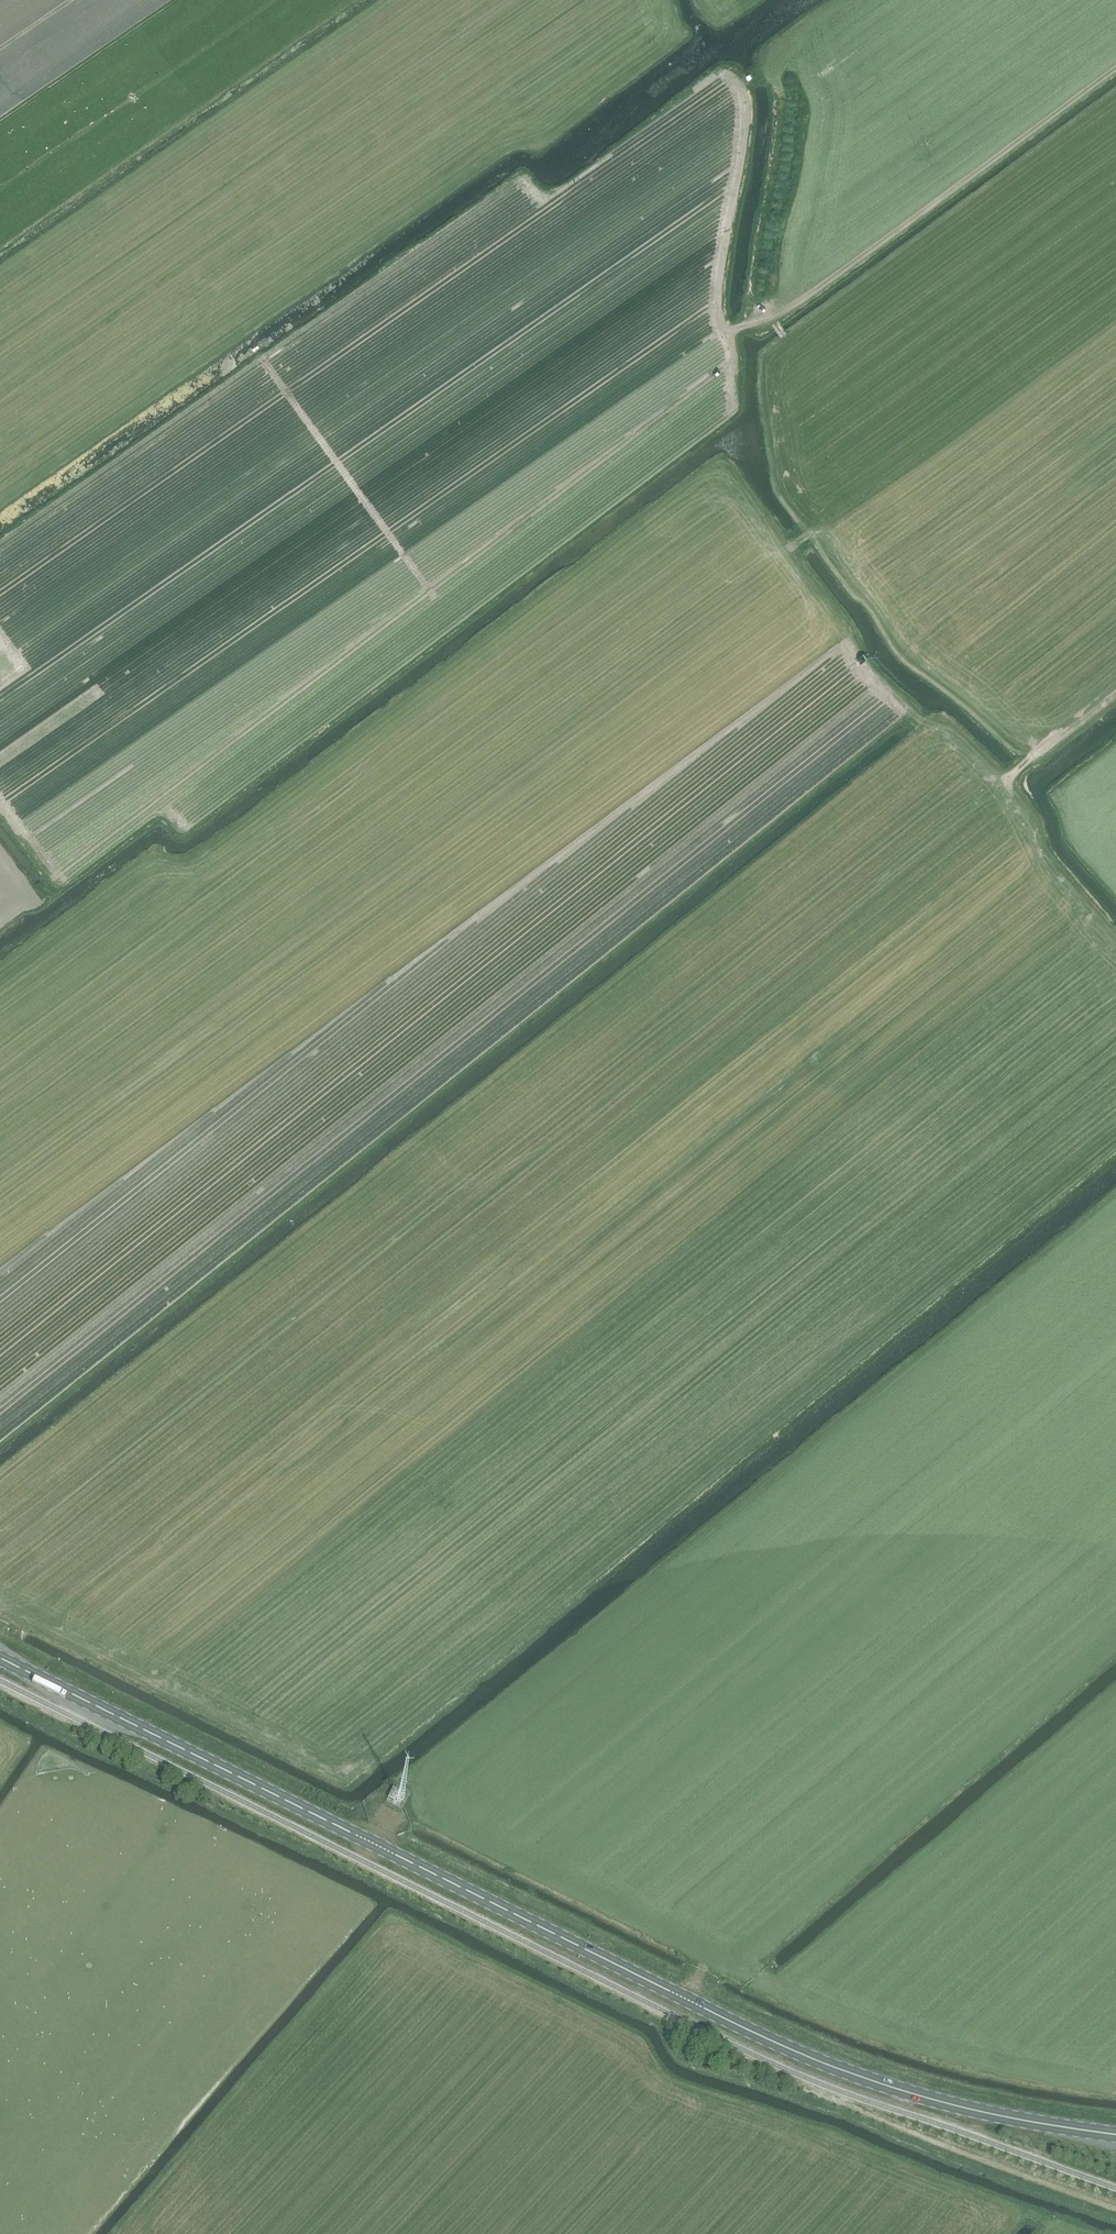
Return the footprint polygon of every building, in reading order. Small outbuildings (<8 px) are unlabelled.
[(21,1684),(24,1677),(6,1671),(3,1677),(21,1684)] [(395,1784),(387,1796),(400,1805),(408,1793),(395,1784)]
